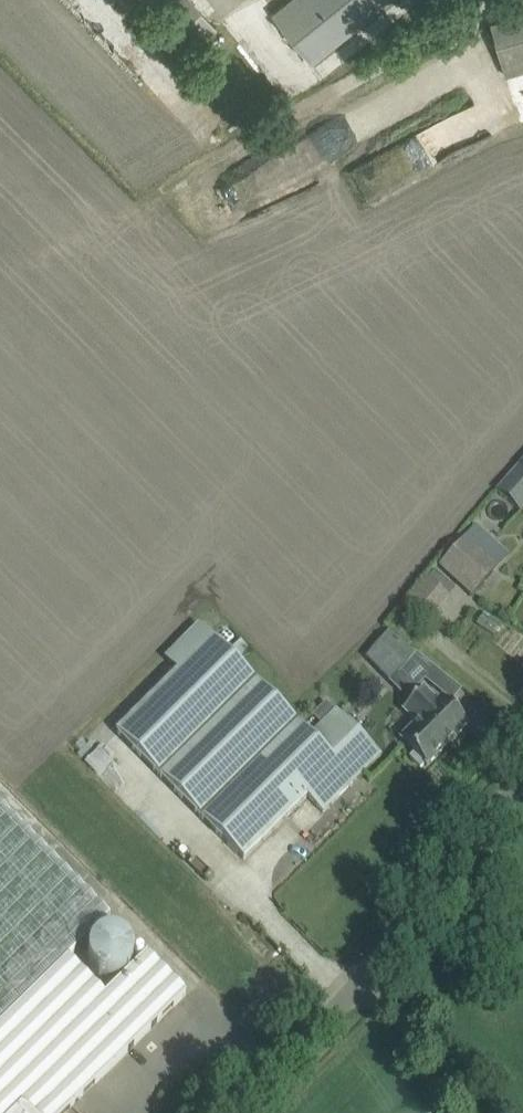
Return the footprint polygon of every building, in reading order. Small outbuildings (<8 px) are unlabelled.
[(152,18),(183,56),(217,28),(194,0),(173,0),(152,18)] [(272,14),(312,63),(390,0),(289,0),(272,14)] [(506,76),(522,72),(522,11),(490,21),(506,76)] [(513,470),(522,477),(522,459),(513,470)] [(522,487),(522,477),(513,470),(496,490),(509,502),(522,487)] [(440,562),(457,579),(474,595),(508,554),(476,524),(463,537),(440,562)] [(414,595),(440,611),(458,582),(432,566),(414,595)] [(335,709),(310,735),(213,638),(117,733),(244,860),(307,796),(323,812),(381,755),(335,709)] [(415,653),(402,642),(391,655),(405,666),(415,653)] [(438,703),(424,689),(404,709),(418,723),(401,740),(415,753),(411,757),(421,767),(424,763),(427,765),(468,725),(442,699),(438,703)] [(67,959),(109,917),(0,807),(0,1026),(67,959)] [(111,978),(115,978),(118,977),(122,975),(125,973),(128,970),(130,967),(132,963),(133,959),(133,955),(133,952),(132,948),(130,944),(128,941),(125,938),(122,936),(119,934),(115,933),(112,933),(108,933),(104,934),(100,935),(97,937),(94,939),(92,942),(90,945),(88,949),(88,953),(88,957),(88,960),(89,964),(91,968),(93,971),(96,973),(100,976),(103,977),(107,978),(111,978)] [(185,994),(146,955),(104,997),(67,959),(0,1026),(0,1112),(12,1101),(25,1112),(65,1112),(185,994)] [(189,1071),(180,1079),(188,1087),(197,1079),(189,1071)] [(12,1101),(0,1112),(25,1112),(12,1101)]
